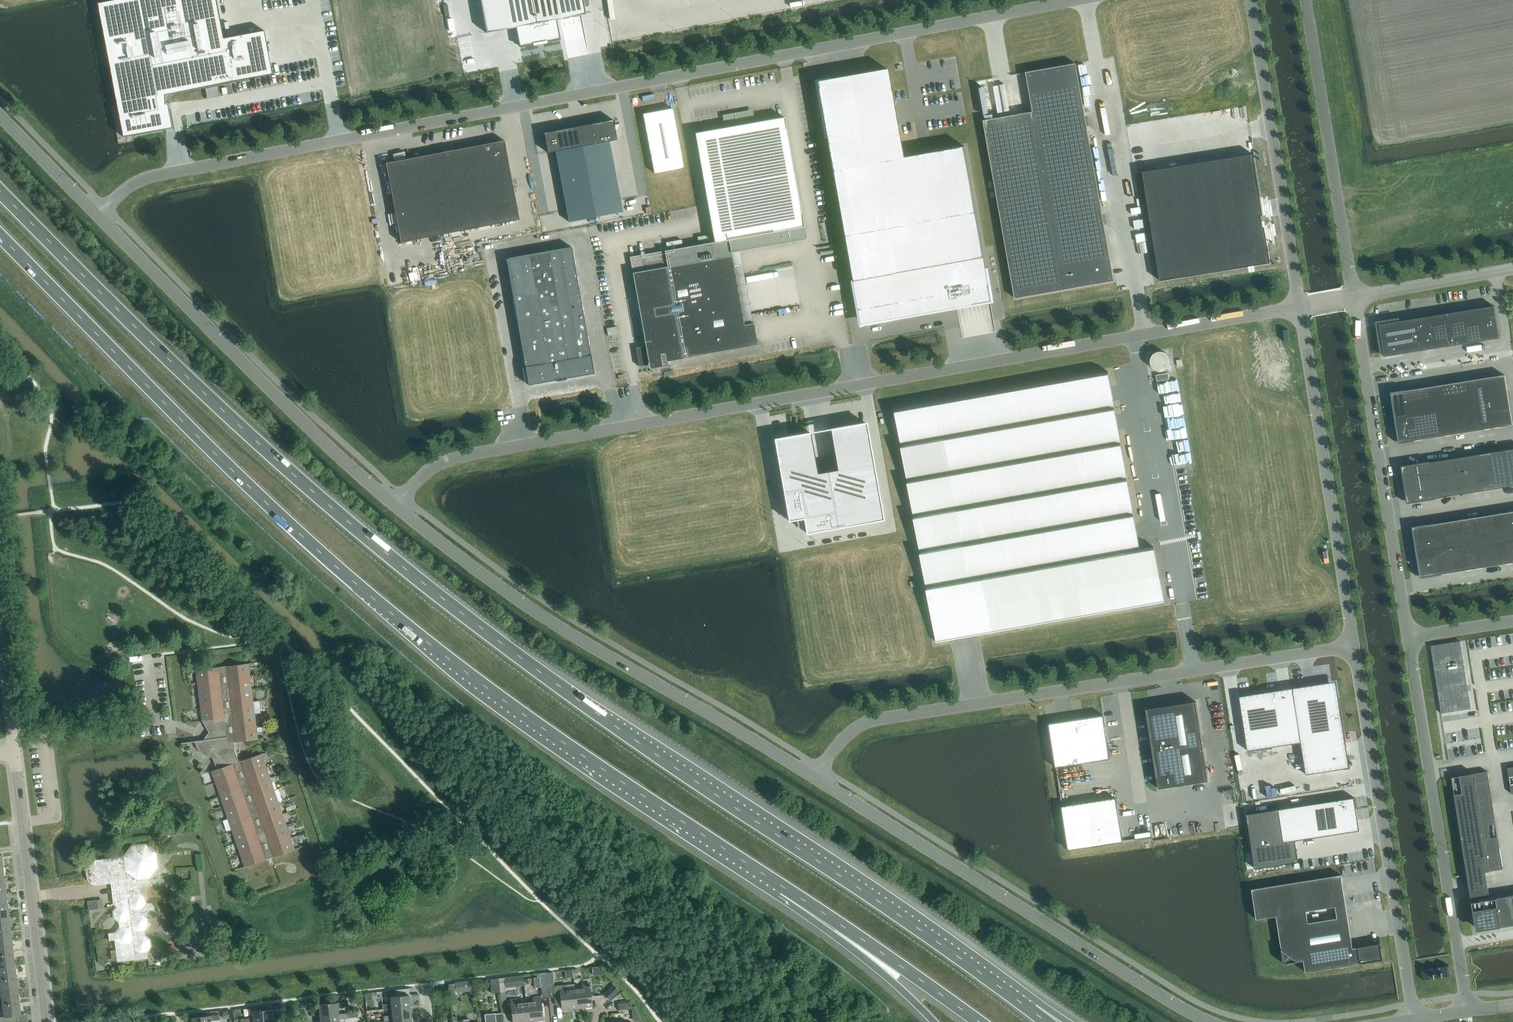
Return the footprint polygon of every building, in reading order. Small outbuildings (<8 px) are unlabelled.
[(98,3),(123,137),(172,127),(168,103),(165,104),(165,94),(272,74),(264,30),(224,38),(217,0),(113,0),(98,3)] [(493,31),(523,26),(526,45),(567,37),(563,18),(593,13),(591,0),(487,0),(493,31)] [(1033,112),(984,121),(1015,298),(1065,289),(1065,287),(1112,278),(1109,261),(1111,261),(1076,63),(1026,72),(1033,112)] [(888,68),(817,81),(859,319),(868,317),(869,322),(951,308),(948,294),(990,287),(965,146),(903,157),(888,68)] [(684,167),(673,108),(643,114),(654,173),(684,167)] [(722,115),(725,126),(737,124),(734,112),(722,115)] [(714,242),(630,257),(633,273),(646,346),(635,347),(639,366),(653,363),(654,367),(667,365),(666,361),(684,358),(684,357),(758,344),(754,323),(744,325),(732,258),(807,245),(806,238),(784,117),(695,133),(714,242)] [(544,133),(548,153),(556,151),(569,222),(623,212),(609,141),(617,139),(613,119),(599,122),(593,123),(564,129),(558,130),(544,133)] [(401,242),(520,220),(504,140),(386,163),(401,242)] [(1254,154),(1143,171),(1160,281),(1235,269),(1234,266),(1269,261),(1261,215),(1264,215),(1254,154)] [(591,355),(572,247),(506,258),(525,366),(529,385),(594,373),(591,355)] [(1500,338),(1494,306),(1379,324),(1384,356),(1500,338)] [(1233,316),(1258,312),(1257,307),(1232,311),(1233,316)] [(617,326),(607,328),(608,336),(618,334),(617,326)] [(1171,362),(1171,360),(1170,358),(1169,357),(1168,355),(1167,354),(1165,353),(1163,352),(1161,352),(1159,352),(1157,352),(1156,353),(1154,354),(1153,356),(1152,358),(1151,359),(1151,361),(1151,363),(1151,365),(1152,367),(1154,368),(1155,370),(1157,371),(1159,371),(1161,371),(1163,371),(1165,370),(1167,369),(1168,368),(1169,366),(1170,364),(1171,362)] [(1140,549),(1109,372),(895,410),(937,642),(1136,607),(1134,597),(1162,592),(1160,577),(1157,578),(1155,564),(1157,564),(1154,547),(1140,549)] [(1169,373),(1156,375),(1157,381),(1170,379),(1169,373)] [(1414,440),(1512,425),(1505,375),(1406,391),(1406,390),(1401,390),(1401,391),(1391,393),(1392,398),(1393,403),(1393,408),(1394,413),(1395,423),(1396,423),(1396,428),(1397,428),(1397,433),(1398,433),(1398,438),(1399,438),(1399,443),(1409,441),(1410,442),(1414,441),(1414,440)] [(837,470),(827,471),(834,512),(803,518),(806,533),(883,519),(866,423),(830,429),(837,470)] [(803,518),(834,512),(827,471),(817,473),(810,432),(774,439),(789,520),(803,518)] [(1402,466),(1408,502),(1417,501),(1512,486),(1512,449),(1411,465),(1402,466)] [(1427,525),(1427,524),(1423,525),(1413,527),(1414,532),(1413,532),(1414,537),(1415,542),(1415,547),(1417,558),(1418,562),(1419,567),(1420,572),(1421,577),(1441,574),(1512,562),(1512,511),(1427,525)] [(1431,645),(1441,713),(1471,708),(1461,641),(1431,645)] [(294,849),(261,753),(238,761),(234,750),(235,750),(235,749),(234,749),(233,741),(257,739),(248,663),(196,669),(202,720),(209,732),(212,731),(213,738),(195,741),(195,743),(196,746),(198,749),(199,751),(201,753),(204,755),(207,756),(209,757),(212,757),(216,769),(211,770),(245,866),(294,849)] [(1326,683),(1293,688),(1301,742),(1306,774),(1350,767),(1339,698),(1337,698),(1334,687),(1327,688),(1326,683)] [(1248,750),(1301,742),(1293,688),(1256,693),(1256,696),(1246,699),(1247,706),(1241,707),(1248,750)] [(1194,704),(1144,712),(1157,791),(1207,783),(1194,704)] [(1110,758),(1103,715),(1050,724),(1056,767),(1110,758)] [(1487,771),(1452,777),(1466,865),(1477,931),(1512,925),(1512,895),(1490,899),(1485,872),(1503,869),(1503,868),(1490,870),(1483,825),(1496,823),(1487,771)] [(1347,821),(1354,820),(1354,809),(1356,809),(1355,797),(1247,814),(1255,868),(1282,864),(1282,862),(1293,859),(1292,852),(1297,851),(1296,840),(1349,832),(1347,821)] [(1116,798),(1062,806),(1069,849),(1123,841),(1116,798)] [(167,836),(155,837),(156,846),(168,844),(167,836)] [(145,898),(140,894),(139,887),(151,886),(150,878),(158,867),(157,854),(146,845),(132,847),(124,857),(124,858),(86,862),(85,862),(87,877),(87,879),(88,880),(89,882),(91,883),(92,884),(94,885),(96,885),(98,885),(98,884),(115,882),(116,891),(113,895),(114,904),(118,907),(114,912),(114,918),(120,922),(120,928),(116,933),(109,934),(110,940),(115,939),(117,961),(148,958),(147,952),(151,947),(150,940),(145,936),(144,930),(148,925),(148,919),(142,915),(142,909),(146,904),(145,898)] [(321,880),(327,878),(323,864),(317,866),(319,875),(321,880)] [(1358,947),(1359,951),(1354,952),(1346,905),(1341,875),(1252,889),(1257,919),(1276,916),(1284,963),(1304,960),(1306,972),(1383,960),(1381,943),(1380,943),(1358,947)] [(97,900),(88,901),(89,910),(98,909),(97,900)] [(9,916),(8,904),(0,905),(0,917),(9,916)] [(9,916),(0,917),(0,929),(11,928),(9,916)] [(11,928),(0,929),(0,942),(12,941),(11,928)] [(12,941),(0,942),(0,954),(14,953),(12,941)] [(14,953),(0,954),(0,967),(15,965),(14,953)] [(15,965),(0,967),(0,979),(17,977),(15,965)] [(592,1006),(590,986),(600,985),(598,966),(591,967),(593,981),(589,981),(589,982),(582,983),(583,988),(575,989),(577,1008),(592,1006)] [(548,997),(546,972),(539,973),(540,977),(541,987),(542,997),(548,997)] [(577,1008),(575,989),(567,990),(567,985),(554,986),(552,972),(546,972),(548,997),(549,998),(554,997),(555,1004),(558,1007),(562,1006),(562,1010),(577,1008)] [(524,984),(523,975),(504,977),(505,981),(515,980),(515,985),(524,984)] [(18,990),(17,977),(0,979),(2,992),(18,990)] [(500,992),(498,978),(489,979),(491,993),(500,992)] [(466,993),(464,983),(455,984),(456,994),(466,993)] [(614,985),(604,994),(610,1000),(620,991),(614,985)] [(18,990),(2,992),(2,998),(0,999),(0,1004),(20,1002),(18,990)] [(383,1009),(392,1008),(410,1006),(409,995),(391,996),(392,1003),(383,1004),(383,1009)] [(534,1001),(526,1002),(528,1021),(543,1020),(541,996),(533,997),(534,1001)] [(526,1002),(518,1003),(518,998),(511,999),(513,1021),(523,1021),(528,1021),(526,1002)] [(319,1004),(320,1016),(339,1014),(338,1007),(347,1006),(346,1001),(319,1004)] [(20,1002),(0,1004),(0,1011),(4,1011),(5,1016),(0,1017),(0,1021),(16,1021),(17,1021),(16,1015),(21,1015),(20,1002)] [(412,1018),(410,1006),(392,1008),(393,1015),(384,1016),(384,1021),(385,1021),(393,1020),(412,1018)] [(273,1021),(271,1009),(259,1010),(253,1011),(254,1018),(245,1018),(245,1021),(259,1021),(273,1021)] [(339,1014),(320,1016),(321,1021),(340,1021),(339,1019),(348,1018),(348,1013),(339,1014)] [(495,1013),(485,1014),(486,1021),(496,1021),(495,1013)]
